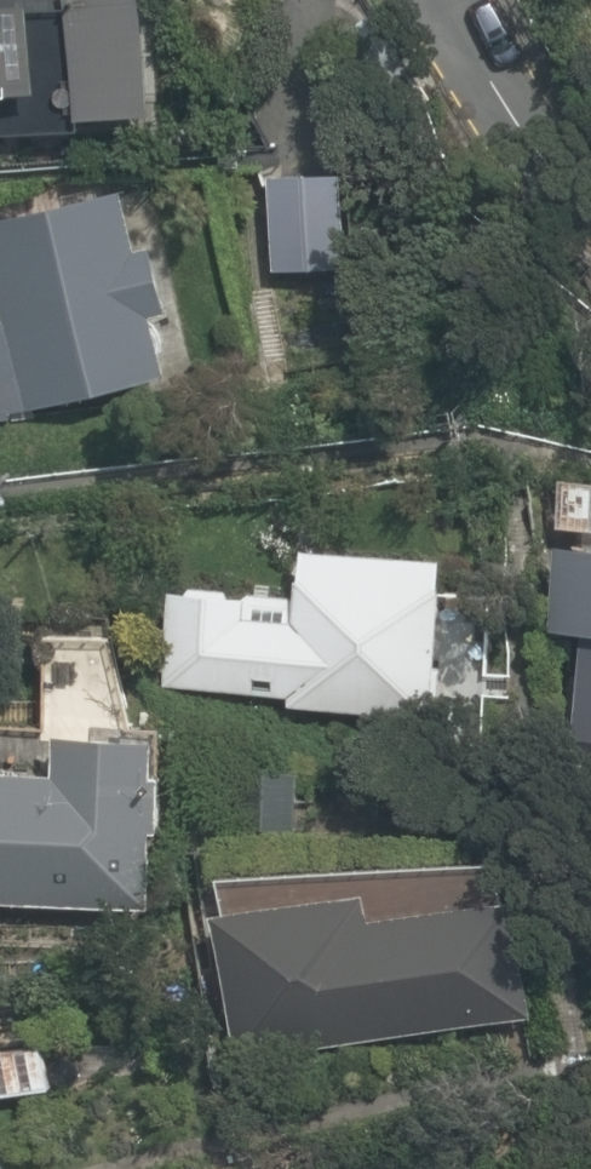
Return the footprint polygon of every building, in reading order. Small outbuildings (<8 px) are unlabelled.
[(79,126),(79,114),(154,110),(147,0),(0,0),(0,131),(79,126)] [(333,42),(391,126),(443,89),(389,5),(333,42)] [(274,171),(275,266),(346,265),(345,170),(274,171)] [(13,416),(14,411),(168,374),(153,311),(169,308),(154,246),(139,249),(124,188),(0,217),(0,289),(4,306),(0,307),(0,418),(13,416)] [(560,536),(552,626),(587,630),(577,737),(590,738),(590,538),(560,536)] [(289,702),(433,716),(448,560),(301,546),(296,595),(174,583),(164,681),(290,694),(289,702)] [(150,906),(157,737),(57,733),(55,772),(0,770),(0,900),(150,906)] [(268,737),(216,739),(219,830),(271,829),(268,737)] [(218,901),(245,1054),(518,1007),(497,884),(359,907),(354,878),(218,901)] [(54,1087),(48,1042),(0,1048),(0,1094),(54,1087)]
